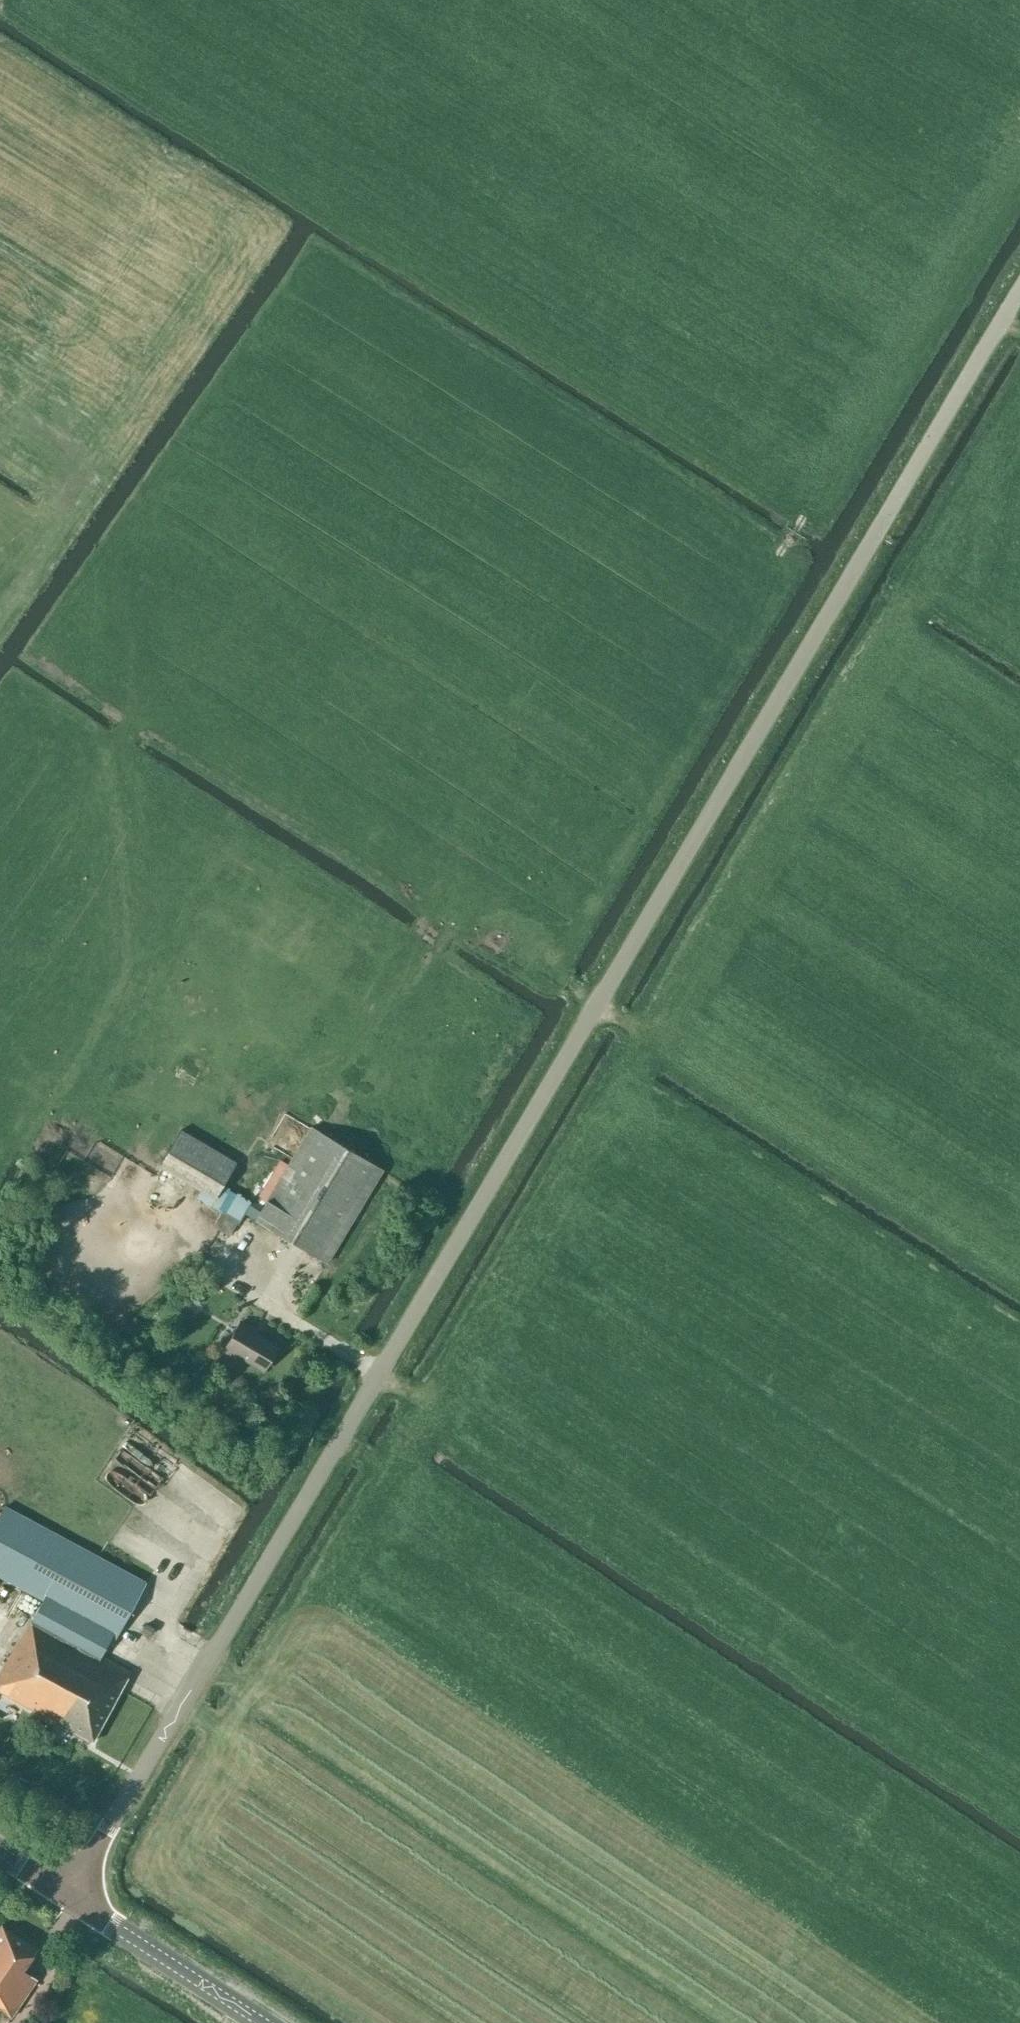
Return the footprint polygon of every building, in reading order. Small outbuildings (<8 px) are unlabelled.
[(225,1191),(215,1208),(221,1212),(213,1225),(230,1235),(238,1222),(239,1222),(245,1212),(327,1262),(383,1169),(311,1126),(261,1211),(249,1204),(225,1191)] [(158,1165),(214,1198),(236,1161),(180,1128),(158,1165)] [(242,1360),(244,1358),(263,1369),(277,1346),(253,1332),(255,1329),(241,1321),(224,1350),(242,1360)] [(115,1638),(146,1582),(5,1506),(0,1515),(0,1576),(42,1600),(30,1622),(29,1621),(0,1672),(0,1691),(58,1724),(59,1723),(92,1741),(130,1671),(101,1655),(111,1636),(115,1638)] [(146,1624),(142,1630),(150,1634),(154,1628),(146,1624)] [(37,1979),(23,1970),(38,1948),(2,1924),(0,1927),(0,2009),(11,2017),(37,1979)]
